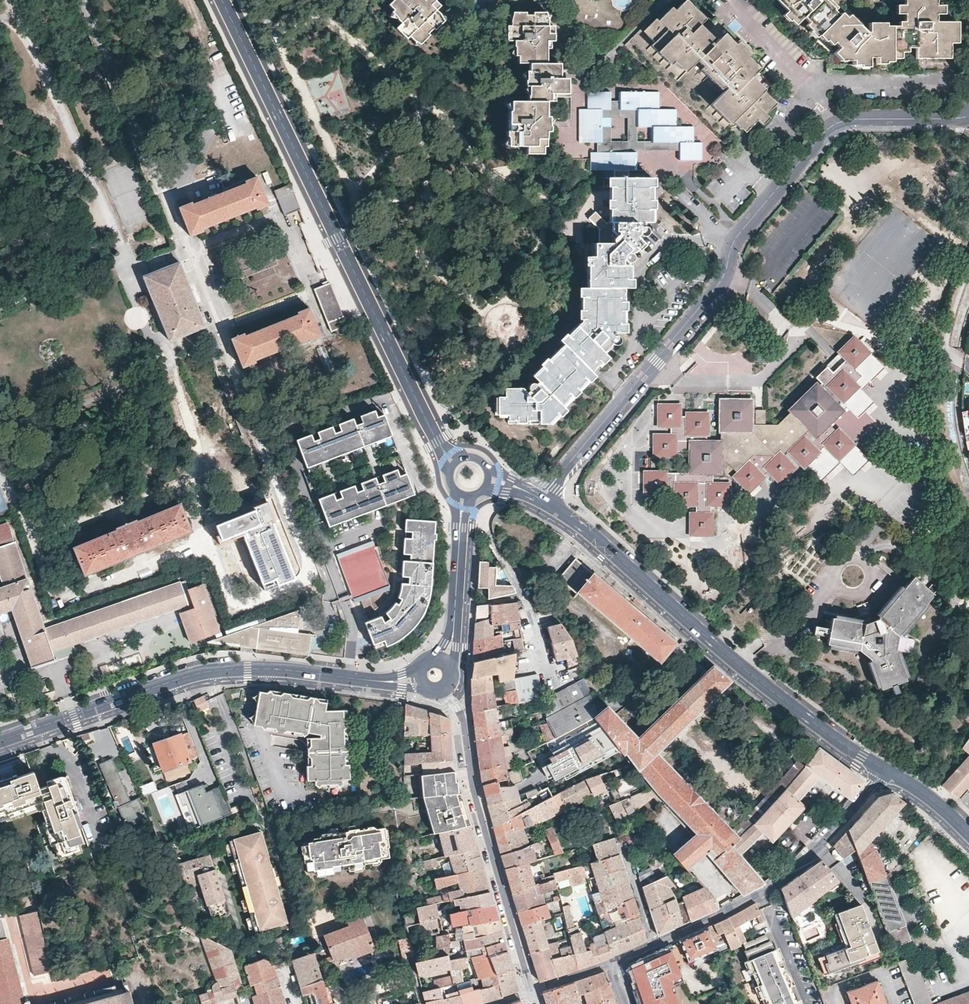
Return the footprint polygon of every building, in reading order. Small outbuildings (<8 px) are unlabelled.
[(393,2),(385,9),(400,26),(396,30),(406,41),(409,38),(419,47),(444,21),(436,12),(440,7),(434,0),(391,0),(393,2)] [(831,0),(779,0),(789,11),(785,15),(791,22),(793,20),(797,25),(805,17),(810,23),(807,26),(812,31),(811,32),(817,38),(820,36),(825,42),(826,41),(831,45),(832,44),(836,49),(830,55),(838,63),(850,64),(850,67),(857,67),(857,69),(867,69),(867,60),(874,60),(874,65),(883,65),(883,63),(891,63),(891,60),(900,60),(900,53),(909,53),(909,49),(916,49),(916,61),(950,61),(950,47),(957,48),(957,26),(936,26),(936,18),(943,18),(943,9),(935,9),(936,3),(924,3),(904,2),(904,9),(896,8),(896,17),(904,17),(904,26),(898,30),(884,30),(884,26),(867,26),(867,35),(864,35),(859,29),(853,22),(847,17),(845,19),(840,23),(836,19),(835,20),(830,15),(835,10),(838,7),(832,1),(831,0)] [(745,83),(749,80),(753,76),(752,67),(747,62),(740,55),(734,48),(728,43),(720,42),(712,49),(708,45),(702,38),(695,32),(699,28),(702,26),(695,19),(699,16),(691,7),(681,7),(675,13),(668,19),(661,26),(658,23),(656,21),(647,29),(645,27),(625,47),(662,86),(721,147),(722,148),(732,140),(727,134),(735,127),(738,130),(749,131),(756,124),(763,117),(769,112),(769,101),(762,94),(759,97),(752,90),(745,83)] [(665,16),(668,19),(675,13),(672,10),(665,16)] [(839,15),(835,10),(830,15),(835,20),(836,19),(839,15)] [(568,95),(568,80),(564,80),(564,73),(563,73),(560,73),(559,66),(559,65),(558,65),(546,65),(546,52),(549,52),(550,44),(554,44),(554,28),(548,28),(548,14),(511,14),(510,28),(508,28),(507,43),(513,43),(514,65),(528,65),(528,73),(525,73),(525,88),(526,88),(526,103),(507,103),(507,133),(505,133),(505,148),(524,148),(524,155),(542,155),(541,148),(544,148),(544,132),(548,132),(548,118),(545,118),(546,104),(546,103),(554,103),(554,95),(568,95)] [(839,15),(836,19),(840,23),(845,19),(840,14),(839,15)] [(665,16),(658,23),(661,26),(668,19),(665,16)] [(705,22),(699,16),(695,19),(702,26),(705,22)] [(855,21),(853,22),(859,29),(861,27),(855,21)] [(706,35),(699,28),(695,32),(702,38),(706,35)] [(706,35),(702,38),(708,45),(712,41),(706,35)] [(737,45),(734,48),(740,55),(744,52),(737,45)] [(744,52),(740,55),(747,62),(750,59),(744,52)] [(755,87),(749,80),(745,83),(752,90),(755,87)] [(755,87),(752,90),(759,97),(762,94),(755,87)] [(600,145),(600,118),(601,110),(608,111),(609,94),(586,94),(586,111),(577,111),(577,144),(595,145),(600,145)] [(601,110),(600,118),(626,119),(634,119),(634,111),(617,111),(617,94),(609,94),(608,111),(601,110)] [(677,147),(677,154),(676,162),(699,163),(699,147),(691,147),(691,130),(675,129),(675,112),(658,112),(658,94),(617,94),(617,111),(634,111),(634,119),(634,131),(649,131),(649,146),(677,147)] [(767,122),(763,117),(756,124),(760,128),(767,122)] [(634,146),(634,131),(634,119),(626,119),(625,146),(634,146)] [(595,145),(595,156),(625,156),(625,153),(625,146),(600,145),(595,145)] [(625,153),(677,154),(677,147),(649,146),(634,146),(625,146),(625,153)] [(625,156),(595,156),(591,156),(590,174),(614,175),(614,181),(610,182),(609,226),(611,226),(611,247),(594,247),(593,260),(586,261),(585,292),(579,292),(578,324),(557,345),(559,347),(528,378),(533,384),(522,395),(518,391),(499,391),(499,399),(492,400),(492,417),(502,418),(502,424),(533,424),(533,427),(544,428),(560,411),(558,408),(589,377),(587,374),(619,342),(621,292),(626,292),(627,270),(626,269),(624,269),(624,267),(626,266),(627,263),(628,259),(640,247),(636,242),(636,241),(640,242),(643,242),(645,241),(647,239),(647,236),(643,230),(644,227),(651,227),(652,226),(652,182),(629,182),(629,175),(637,175),(636,157),(625,156)] [(202,228),(256,206),(257,209),(268,204),(257,176),(245,181),(246,183),(193,204),(189,196),(176,201),(190,235),(203,230),(202,228)] [(300,209),(290,183),(274,189),(285,215),(299,209),(300,209)] [(204,326),(178,261),(142,275),(168,340),(204,326)] [(328,282),(327,282),(313,288),(331,332),(345,325),(328,282)] [(253,360),(307,338),(308,340),(320,335),(309,307),(297,312),(298,314),(244,335),(242,333),(229,338),(243,373),(256,368),(253,360)] [(358,321),(351,323),(355,330),(361,328),(358,321)] [(751,422),(750,408),(750,397),(718,399),(719,438),(719,439),(718,439),(708,439),(706,410),(684,411),(684,415),(678,415),(677,403),(676,402),(655,403),(655,425),(668,424),(668,431),(652,432),(652,454),(674,454),(674,448),(687,448),(688,469),(666,470),(666,467),(643,468),(644,490),(666,489),(666,487),(674,487),(675,500),(696,500),(696,508),(690,508),(690,509),(690,529),(713,529),(712,507),(711,507),(711,500),(729,499),(728,477),(712,477),(712,468),(720,467),(720,460),(727,459),(736,468),(732,474),(748,489),(763,473),(763,472),(767,468),(779,480),(794,464),(783,452),(787,449),(818,480),(839,460),(852,473),(868,457),(838,426),(835,428),(828,422),(843,408),(841,407),(846,403),(858,415),(874,400),(862,387),(885,366),(853,334),(838,349),(845,357),(832,369),(827,364),(815,375),(821,380),(818,383),(815,380),(788,406),(790,409),(776,422),(764,423),(752,423),(751,423),(751,422)] [(763,408),(750,408),(751,422),(751,423),(752,423),(764,423),(763,408)] [(383,438),(379,430),(386,427),(381,415),(375,417),(372,411),(357,416),(360,423),(353,425),(351,419),(337,424),(340,430),(334,432),(331,426),(316,431),(319,438),(313,440),(310,434),(295,439),(305,467),(321,461),(317,452),(323,450),(327,459),(342,453),(339,447),(345,445),(348,451),(361,446),(358,437),(364,435),(368,444),(383,438)] [(389,436),(386,427),(379,430),(383,438),(389,436)] [(368,444),(364,435),(358,437),(361,446),(368,444)] [(348,451),(345,445),(339,447),(342,453),(348,451)] [(327,459),(323,450),(317,452),(321,461),(327,459)] [(832,482),(843,465),(837,462),(826,478),(832,482)] [(326,523),(410,492),(402,471),(396,474),(393,467),(378,472),(381,481),(375,484),(372,475),(358,480),(361,487),(355,489),(352,482),(337,488),(340,497),(334,499),(331,490),(316,496),(326,523)] [(381,481),(378,472),(372,475),(375,484),(381,481)] [(340,497),(337,488),(331,490),(334,499),(340,497)] [(86,572),(193,529),(182,502),(110,532),(76,546),(86,572)] [(296,577),(268,506),(214,527),(221,545),(246,535),(266,588),(296,577)] [(427,580),(428,564),(419,564),(419,557),(429,558),(430,542),(423,541),(423,535),(430,535),(431,523),(401,521),(400,534),(409,534),(409,540),(400,540),(399,556),(406,557),(406,563),(399,563),(398,579),(407,579),(406,586),(397,585),(396,591),(394,599),(397,601),(394,606),(391,604),(386,610),(381,615),(387,622),(381,626),(377,618),(363,623),(372,645),(380,642),(382,648),(391,644),(388,637),(395,633),(399,639),(409,630),(416,621),(408,616),(413,608),(421,612),(426,598),(427,587),(420,587),(421,580),(427,580)] [(6,586),(0,588),(0,613),(14,608),(34,666),(78,651),(75,642),(189,603),(181,581),(45,628),(15,541),(14,542),(8,525),(0,528),(0,568),(6,586)] [(390,589),(373,541),(335,555),(353,603),(390,589)] [(675,643),(576,560),(559,580),(577,595),(579,594),(660,662),(675,643)] [(495,567),(478,565),(477,581),(477,587),(485,587),(487,598),(499,597),(515,592),(510,583),(494,586),(495,567)] [(897,650),(899,634),(935,593),(916,576),(915,576),(879,617),(866,622),(835,617),(834,618),(830,642),(861,648),(873,657),(884,688),(908,679),(897,650)] [(221,632),(204,583),(188,589),(195,608),(180,612),(191,643),(216,634),(221,632)] [(548,603),(540,592),(530,596),(535,608),(548,603)] [(502,623),(502,630),(514,629),(520,628),(519,625),(515,602),(501,604),(505,623),(502,623)] [(492,624),(502,623),(505,623),(501,604),(476,606),(475,613),(475,623),(492,621),(492,624)] [(924,627),(940,615),(934,607),(918,620),(924,627)] [(416,621),(421,612),(413,608),(408,616),(416,621)] [(259,624),(252,626),(234,632),(239,646),(310,655),(310,651),(312,634),(299,632),(302,609),(259,624)] [(387,622),(381,615),(377,618),(381,626),(387,622)] [(258,619),(232,628),(234,632),(252,626),(259,624),(258,619)] [(474,628),(474,639),(492,635),(492,632),(492,624),(492,621),(475,623),(474,628)] [(533,634),(530,622),(519,625),(520,628),(522,637),(533,634)] [(566,657),(577,654),(573,641),(561,623),(547,627),(555,659),(556,659),(556,660),(557,659),(566,657)] [(813,626),(812,633),(825,635),(826,627),(813,626)] [(217,638),(208,642),(239,646),(234,632),(227,635),(223,636),(217,638)] [(399,639),(395,633),(388,637),(391,644),(399,639)] [(473,644),(473,650),(501,643),(500,633),(492,635),(474,639),(473,644)] [(525,650),(522,638),(516,639),(513,640),(516,652),(517,651),(523,650),(525,650)] [(382,648),(380,642),(372,645),(374,651),(382,648)] [(473,656),(472,661),(503,654),(501,643),(473,650),(473,656)] [(471,677),(488,676),(495,674),(499,681),(515,678),(513,670),(527,667),(523,650),(517,651),(516,652),(503,654),(472,661),(471,670),(471,677)] [(577,654),(566,657),(568,668),(581,664),(577,654)] [(584,672),(581,664),(568,668),(571,677),(584,672)] [(706,853),(742,894),(762,883),(739,855),(761,833),(771,842),(805,806),(798,800),(819,776),(849,799),(862,781),(817,747),(809,758),(804,765),(786,788),(760,816),(738,838),(656,754),(686,724),(729,682),(712,667),(637,740),(607,707),(598,714),(594,717),(597,722),(617,747),(620,751),(622,754),(624,753),(655,790),(696,834),(674,853),(687,868),(706,853)] [(544,697),(538,672),(515,678),(517,690),(519,702),(544,697)] [(493,693),(488,676),(471,677),(471,696),(493,693)] [(598,714),(589,689),(585,676),(566,686),(565,683),(551,690),(552,693),(544,697),(547,709),(548,716),(549,721),(553,737),(594,717),(598,714)] [(252,724),(270,727),(276,694),(257,690),(257,692),(252,695),(255,701),(254,711),(247,715),(252,721),(252,724)] [(510,704),(519,702),(517,690),(505,692),(506,699),(509,699),(510,704)] [(344,727),(346,724),(344,721),(343,711),(324,713),(326,702),(317,701),(316,698),(312,700),(309,697),(307,699),(291,696),(288,693),(285,696),(282,692),(280,695),(276,694),(270,727),(274,727),(275,729),(277,727),(278,729),(282,732),(284,730),(301,733),(302,736),(305,733),(317,735),(317,739),(309,740),(309,748),(306,750),(309,753),(306,757),(309,759),(309,768),(306,767),(306,783),(313,783),(313,786),(317,790),(319,786),(327,786),(334,785),(337,789),(342,785),(341,781),(349,781),(348,766),(345,766),(345,754),(347,749),(344,747),(344,740),(344,727)] [(494,701),(493,693),(471,696),(471,697),(471,712),(496,707),(502,706),(501,700),(494,701)] [(208,705),(206,700),(196,703),(198,709),(208,705)] [(415,708),(404,705),(404,736),(431,736),(449,736),(449,732),(447,718),(415,708)] [(473,726),(500,722),(496,707),(471,712),(472,725),(473,726)] [(515,732),(512,718),(500,722),(473,726),(474,737),(475,739),(513,732),(515,732)] [(542,723),(546,741),(553,737),(549,721),(542,723)] [(562,775),(617,747),(597,722),(562,739),(564,745),(551,752),(553,755),(543,760),(553,780),(562,775)] [(477,755),(479,770),(504,763),(503,754),(509,753),(508,746),(501,747),(501,740),(514,738),(513,732),(475,739),(477,755)] [(192,763),(181,733),(152,743),(164,773),(192,763)] [(450,752),(449,736),(431,736),(431,741),(432,750),(432,753),(404,755),(404,765),(421,764),(451,761),(450,752)] [(565,780),(620,751),(617,747),(562,775),(565,780)] [(968,784),(968,755),(944,783),(942,782),(940,784),(942,785),(957,797),(968,784)] [(125,827),(146,818),(138,798),(130,802),(112,758),(99,764),(114,800),(116,799),(119,805),(116,806),(125,827)] [(421,764),(422,774),(454,772),(453,768),(451,761),(421,764)] [(508,785),(505,771),(504,763),(479,770),(480,780),(481,785),(508,785)] [(520,780),(516,767),(505,771),(508,785),(513,783),(520,780)] [(417,775),(418,798),(421,798),(460,794),(458,787),(454,772),(422,774),(417,775)] [(585,780),(592,794),(610,785),(609,783),(605,773),(585,780)] [(610,785),(616,802),(624,799),(621,792),(636,786),(632,775),(609,783),(610,785)] [(35,776),(19,781),(18,779),(0,785),(0,816),(6,814),(7,818),(9,817),(23,812),(35,808),(44,805),(40,793),(35,776)] [(79,816),(68,785),(68,783),(66,782),(64,780),(63,780),(61,780),(47,785),(49,790),(40,793),(44,805),(35,808),(37,815),(39,814),(45,828),(51,826),(54,832),(80,821),(78,816),(79,816)] [(566,808),(592,794),(585,780),(559,792),(566,808)] [(513,783),(508,785),(481,785),(484,797),(486,804),(516,794),(513,783)] [(334,785),(327,786),(328,794),(333,794),(337,789),(334,785)] [(229,808),(222,788),(206,793),(203,786),(179,794),(183,807),(187,805),(195,828),(231,814),(229,808)] [(319,786),(317,790),(323,795),(328,794),(327,786),(319,786)] [(525,791),(527,797),(537,792),(535,787),(525,791)] [(549,797),(537,803),(545,820),(566,808),(559,792),(549,797)] [(863,867),(870,886),(893,946),(909,939),(885,874),(883,874),(870,843),(903,802),(890,793),(879,797),(849,829),(856,848),(863,867)] [(183,807),(179,794),(174,796),(187,831),(195,828),(187,805),(183,807)] [(460,794),(421,798),(432,837),(438,835),(469,828),(465,813),(464,807),(460,794)] [(488,811),(489,815),(504,808),(518,801),(516,794),(486,804),(488,811)] [(607,804),(615,820),(633,810),(627,798),(624,799),(616,802),(607,804)] [(517,814),(529,808),(525,802),(506,811),(504,808),(489,815),(492,824),(493,828),(517,814)] [(545,820),(537,803),(529,808),(517,814),(522,828),(545,820)] [(37,815),(35,808),(23,812),(25,819),(37,815)] [(25,819),(23,812),(9,817),(10,821),(7,822),(8,826),(23,820),(25,819)] [(0,816),(0,824),(7,822),(10,821),(9,817),(7,818),(6,814),(0,816)] [(522,828),(517,814),(493,828),(494,833),(495,837),(522,828)] [(929,820),(927,819),(924,822),(931,828),(934,825),(929,820)] [(83,831),(80,821),(54,832),(55,836),(59,846),(68,843),(70,851),(81,847),(84,846),(79,832),(83,831)] [(555,853),(564,851),(557,825),(548,829),(551,838),(555,853)] [(54,832),(51,826),(45,828),(47,835),(54,832)] [(474,842),(469,828),(438,835),(444,857),(448,856),(476,849),(474,842)] [(498,848),(501,855),(523,848),(529,845),(522,828),(495,837),(496,839),(498,848)] [(389,851),(388,842),(389,842),(388,833),(386,833),(386,831),(375,833),(371,830),(364,831),(364,832),(356,833),(356,832),(352,829),(345,830),(345,835),(336,837),(335,831),(328,832),(326,836),(320,837),(319,840),(313,840),(310,843),(302,845),(302,848),(299,848),(300,857),(302,857),(303,865),(305,865),(306,874),(314,873),(315,877),(317,877),(318,878),(327,877),(327,875),(331,874),(331,871),(338,870),(339,872),(346,871),(347,873),(352,872),(352,874),(359,873),(362,869),(361,866),(380,863),(380,861),(389,859),(388,851),(389,851)] [(843,858),(856,848),(849,829),(840,839),(834,846),(836,849),(843,858)] [(254,925),(255,928),(256,930),(286,921),(273,877),(277,876),(277,873),(272,874),(259,831),(228,841),(229,844),(229,845),(232,855),(234,862),(238,873),(246,899),(250,910),(252,918),(254,925)] [(70,851),(68,843),(59,846),(55,836),(54,832),(47,835),(49,841),(52,850),(55,849),(60,865),(84,856),(81,847),(70,851)] [(618,848),(614,837),(594,843),(593,843),(594,848),(598,859),(619,854),(618,848)] [(528,861),(536,859),(534,850),(542,848),(540,841),(529,845),(523,848),(501,855),(503,863),(504,868),(528,861)] [(227,857),(232,855),(229,845),(224,846),(227,857)] [(164,859),(162,847),(146,851),(155,855),(164,859)] [(453,875),(482,869),(479,861),(478,858),(477,852),(476,849),(448,856),(449,863),(450,864),(453,875)] [(841,860),(843,858),(836,849),(833,851),(833,854),(836,858),(841,860)] [(595,875),(624,868),(622,861),(619,854),(598,859),(591,861),(595,875)] [(230,934),(234,933),(226,905),(209,855),(179,864),(189,898),(199,895),(195,882),(200,881),(210,914),(218,911),(221,922),(222,924),(223,926),(225,928),(226,930),(230,934)] [(437,859),(421,863),(422,869),(439,866),(437,859)] [(798,876),(816,897),(828,889),(833,890),(838,886),(839,882),(829,869),(822,859),(809,868),(798,876)] [(534,885),(528,861),(504,868),(509,884),(512,893),(534,885)] [(232,875),(238,873),(234,862),(229,863),(232,875)] [(453,875),(450,864),(449,863),(444,864),(442,866),(445,877),(453,875)] [(587,877),(583,863),(554,872),(555,877),(556,882),(569,879),(571,886),(589,882),(587,877)] [(405,872),(405,886),(418,884),(415,870),(413,865),(412,865),(405,867),(405,872)] [(600,889),(628,882),(626,876),(624,868),(595,875),(600,889)] [(642,885),(659,876),(653,868),(639,874),(641,880),(642,885)] [(445,877),(433,880),(436,889),(457,884),(459,892),(447,895),(447,896),(449,901),(451,901),(454,900),(488,892),(486,882),(482,869),(453,875),(445,877)] [(670,885),(675,883),(669,872),(659,876),(642,885),(646,898),(649,908),(665,901),(676,897),(670,885)] [(539,883),(548,880),(546,874),(537,877),(539,883)] [(808,905),(817,899),(816,897),(798,876),(788,883),(781,888),(785,898),(792,917),(798,912),(801,916),(811,909),(808,905)] [(556,882),(555,877),(548,880),(539,883),(534,885),(512,893),(515,905),(517,911),(545,903),(542,893),(558,888),(556,882)] [(597,909),(633,898),(630,888),(628,882),(600,889),(592,891),(597,909)] [(705,913),(721,906),(704,887),(682,896),(690,920),(705,913)] [(489,894),(488,892),(454,900),(457,914),(492,905),(491,901),(489,894)] [(685,922),(690,920),(682,896),(682,894),(676,897),(665,901),(673,928),(685,922)] [(434,905),(449,901),(447,896),(425,901),(426,906),(434,905)] [(623,917),(638,913),(636,906),(633,898),(597,909),(602,924),(609,921),(623,917)] [(244,912),(250,910),(246,899),(241,901),(244,912)] [(665,901),(649,908),(655,928),(657,935),(673,928),(665,901)] [(549,917),(545,903),(517,911),(520,920),(521,925),(540,919),(549,917)] [(572,918),(569,903),(562,905),(562,908),(564,912),(566,920),(572,918)] [(737,935),(743,932),(741,926),(761,914),(758,908),(756,903),(743,910),(730,918),(737,935)] [(437,915),(434,905),(426,906),(416,909),(419,922),(438,918),(441,917),(440,914),(437,915)] [(462,924),(463,927),(497,920),(495,915),(492,905),(457,914),(453,914),(449,915),(451,926),(462,924)] [(879,954),(862,907),(839,915),(851,949),(847,950),(827,957),(830,964),(825,966),(827,973),(858,962),(879,954)] [(18,914),(31,976),(50,973),(37,910),(18,914)] [(641,942),(646,940),(642,927),(638,913),(623,917),(632,946),(641,942)] [(851,949),(839,915),(835,917),(847,950),(851,949)] [(412,916),(402,917),(407,937),(413,957),(419,950),(416,942),(415,936),(441,931),(438,918),(419,922),(414,923),(412,916)] [(438,918),(441,931),(447,930),(445,921),(447,921),(446,916),(441,917),(438,918)] [(373,953),(361,917),(347,921),(349,929),(324,936),(333,962),(358,954),(359,958),(373,953)] [(610,926),(603,929),(604,930),(612,955),(623,950),(632,946),(623,917),(609,921),(610,926)] [(249,927),(254,925),(252,918),(246,919),(249,927)] [(612,955),(604,930),(592,934),(595,943),(587,946),(583,930),(576,926),(576,927),(574,927),(572,918),(566,920),(570,938),(573,951),(577,968),(578,968),(593,962),(612,955)] [(725,932),(730,942),(739,938),(737,935),(730,918),(714,925),(719,935),(725,932)] [(526,942),(530,954),(548,947),(547,945),(540,919),(521,925),(526,942)] [(463,929),(455,928),(455,932),(448,933),(450,941),(463,939),(500,932),(499,927),(497,920),(463,927),(463,929)] [(692,935),(680,940),(689,961),(717,948),(708,927),(692,935)] [(447,930),(441,931),(441,934),(435,935),(436,942),(436,957),(444,955),(450,941),(448,933),(447,930)] [(237,993),(236,988),(231,973),(238,971),(231,949),(225,945),(200,931),(212,969),(216,981),(215,983),(213,984),(213,987),(213,989),(199,994),(202,1003),(206,1003),(237,993)] [(502,937),(500,932),(463,939),(468,956),(472,955),(473,961),(491,957),(506,953),(504,945),(502,937)] [(744,943),(747,949),(744,950),(748,959),(747,960),(752,973),(755,972),(758,978),(760,984),(757,985),(763,998),(765,997),(768,1003),(799,1003),(797,1000),(791,986),(786,973),(784,974),(779,962),(781,961),(776,948),(774,949),(770,940),(769,941),(765,934),(747,942),(744,943)] [(7,937),(0,939),(0,995),(2,1003),(25,1003),(7,937)] [(413,957),(407,937),(401,939),(407,960),(413,957)] [(730,942),(732,948),(742,944),(739,938),(730,942)] [(567,972),(562,956),(561,956),(558,942),(547,945),(548,947),(530,954),(535,969),(539,983),(567,972)] [(300,987),(321,980),(310,944),(301,947),(304,955),(292,959),(300,987)] [(674,984),(671,977),(681,973),(669,945),(657,950),(655,951),(658,956),(652,959),(655,966),(652,967),(649,960),(641,963),(639,958),(626,973),(636,985),(639,992),(633,993),(637,1003),(682,1003),(674,984)] [(778,947),(776,948),(781,961),(784,960),(778,947)] [(570,971),(577,968),(573,951),(562,956),(567,972),(570,971)] [(495,972),(496,974),(512,971),(511,968),(509,964),(506,953),(491,957),(495,972)] [(655,966),(652,959),(649,954),(639,958),(641,963),(649,960),(652,967),(655,966)] [(860,966),(881,958),(879,954),(858,962),(860,966)] [(444,955),(436,957),(414,962),(418,975),(448,967),(446,960),(444,955)] [(258,993),(279,986),(275,974),(272,965),(269,966),(267,957),(244,966),(249,984),(250,985),(255,984),(258,993)] [(455,958),(446,960),(448,967),(450,976),(452,985),(457,984),(461,983),(457,968),(466,967),(463,957),(455,958)] [(478,976),(478,979),(496,974),(495,972),(491,957),(473,961),(478,976)] [(231,973),(236,988),(240,987),(242,986),(238,971),(231,973)] [(478,988),(481,999),(482,1001),(502,996),(502,995),(517,991),(515,984),(512,971),(496,974),(478,979),(470,981),(472,990),(478,988)] [(589,1003),(594,1003),(613,998),(609,985),(605,971),(588,977),(574,982),(578,995),(585,993),(589,1003)] [(636,985),(626,973),(633,993),(639,992),(636,985)] [(684,980),(681,973),(671,977),(674,984),(684,980)] [(452,985),(450,976),(433,979),(435,988),(452,985)] [(323,989),(321,980),(300,987),(303,995),(311,994),(314,995),(315,1000),(317,1003),(328,1003),(323,989)] [(886,1003),(877,980),(860,987),(847,992),(851,1003),(885,1003),(886,1003)] [(457,984),(463,1003),(481,999),(478,988),(472,990),(470,981),(461,983),(457,984)] [(547,1003),(581,1003),(578,995),(574,982),(558,987),(543,992),(546,1002),(547,1003)] [(422,991),(426,1003),(463,1003),(457,984),(452,985),(435,988),(422,991)] [(279,986),(258,993),(253,995),(255,1003),(284,1003),(279,986)] [(327,987),(323,989),(328,1003),(332,1003),(327,987)] [(127,989),(125,990),(74,1003),(132,1003),(127,989)] [(934,1003),(932,1003),(968,1003),(968,990),(934,1003)]
